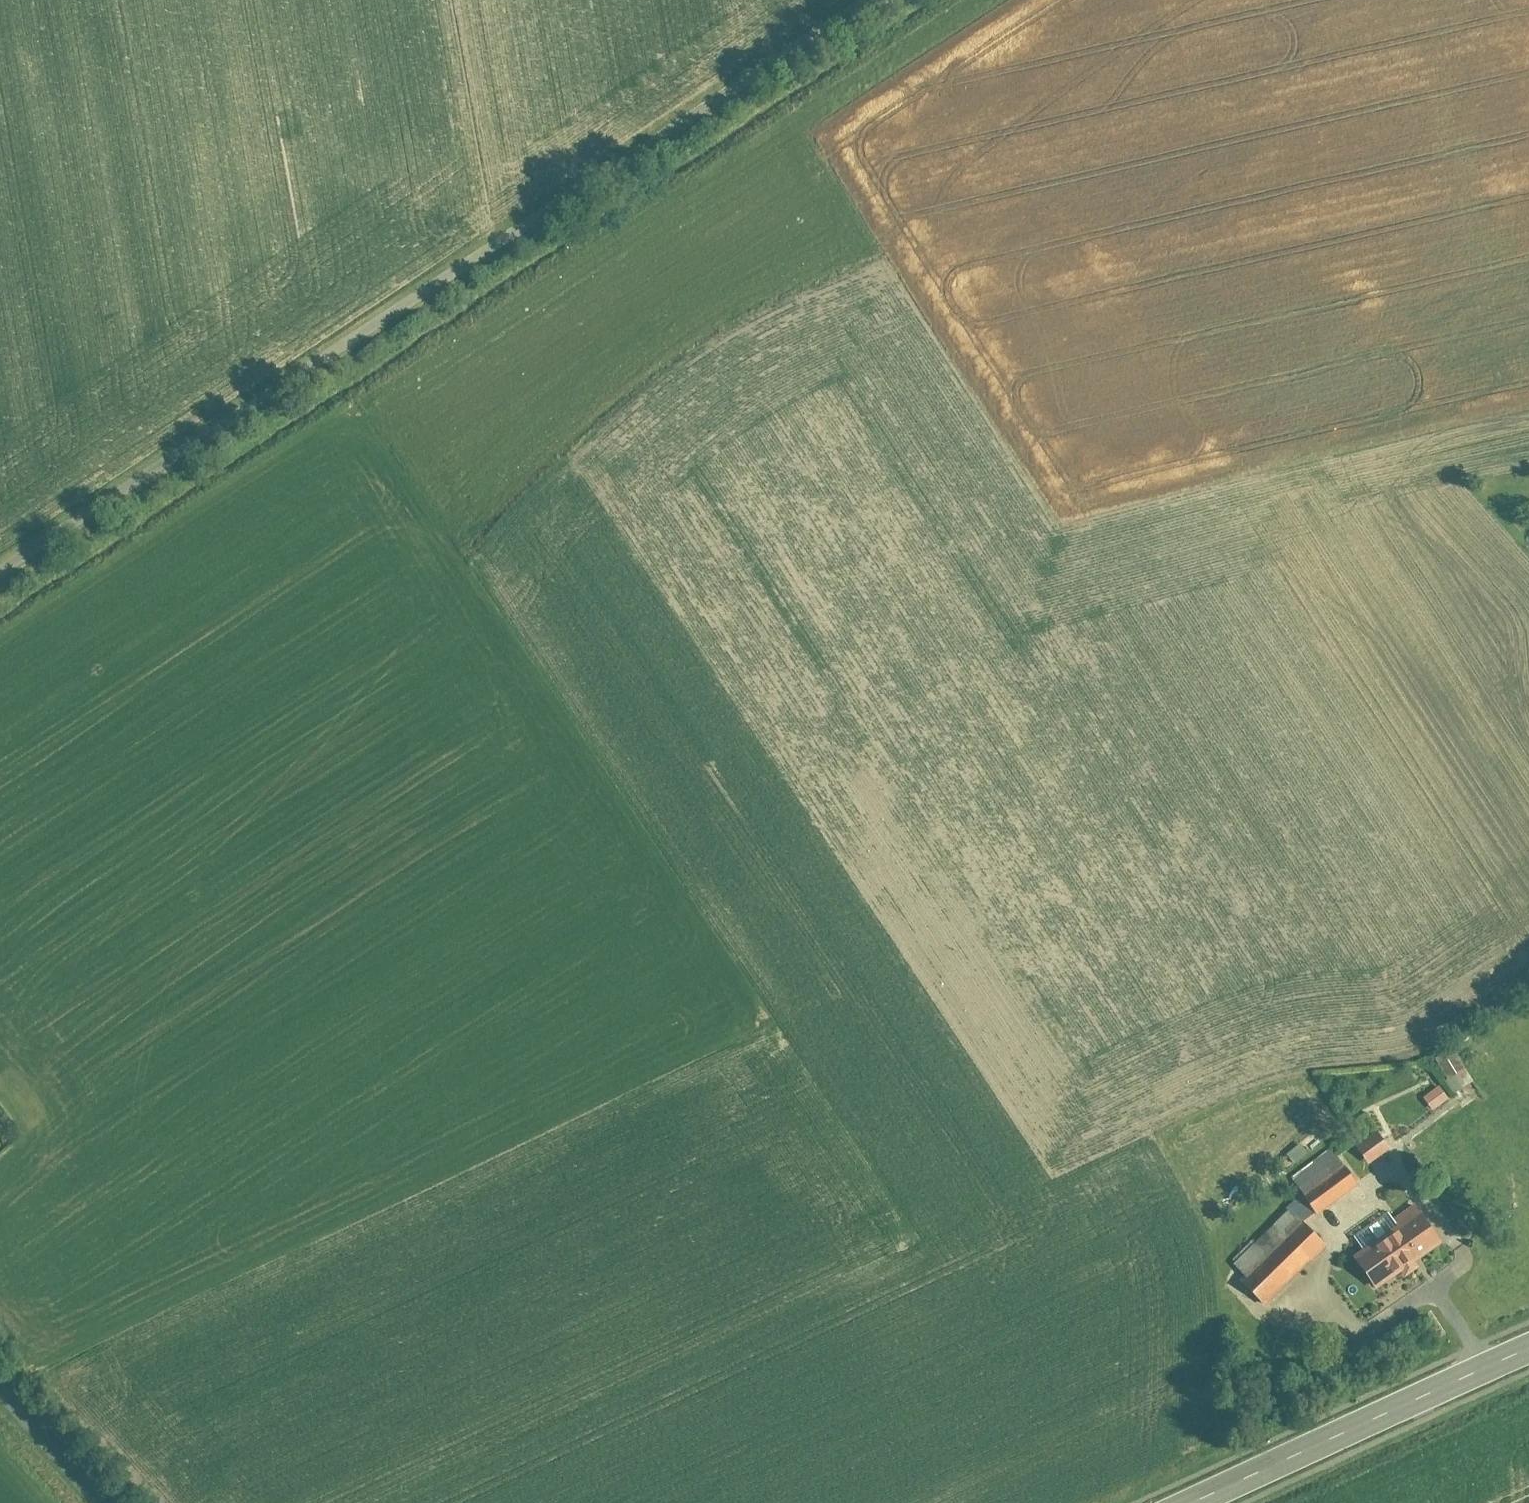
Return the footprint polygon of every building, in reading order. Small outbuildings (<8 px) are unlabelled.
[(1443,1086),(1425,1100),(1435,1114),(1454,1100),(1443,1086)] [(1383,1131),(1363,1148),(1378,1166),(1398,1149),(1383,1131)] [(1335,1149),(1296,1181),(1323,1214),(1363,1183),(1335,1149)] [(1359,1249),(1383,1287),(1449,1247),(1425,1208),(1359,1249)] [(1299,1215),(1239,1275),(1267,1303),(1327,1243),(1299,1215)]
